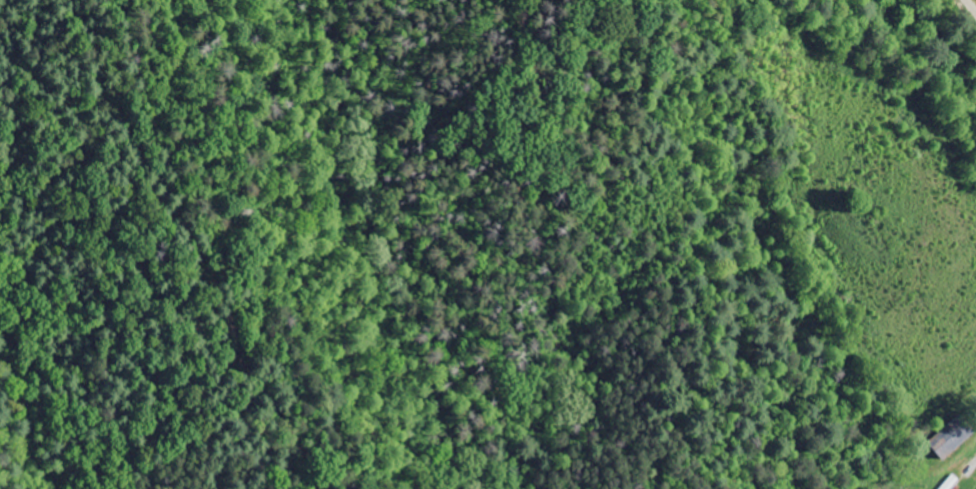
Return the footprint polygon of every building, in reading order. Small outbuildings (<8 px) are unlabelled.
[(940,462),(964,441),(949,425),(926,446),(940,462)]
